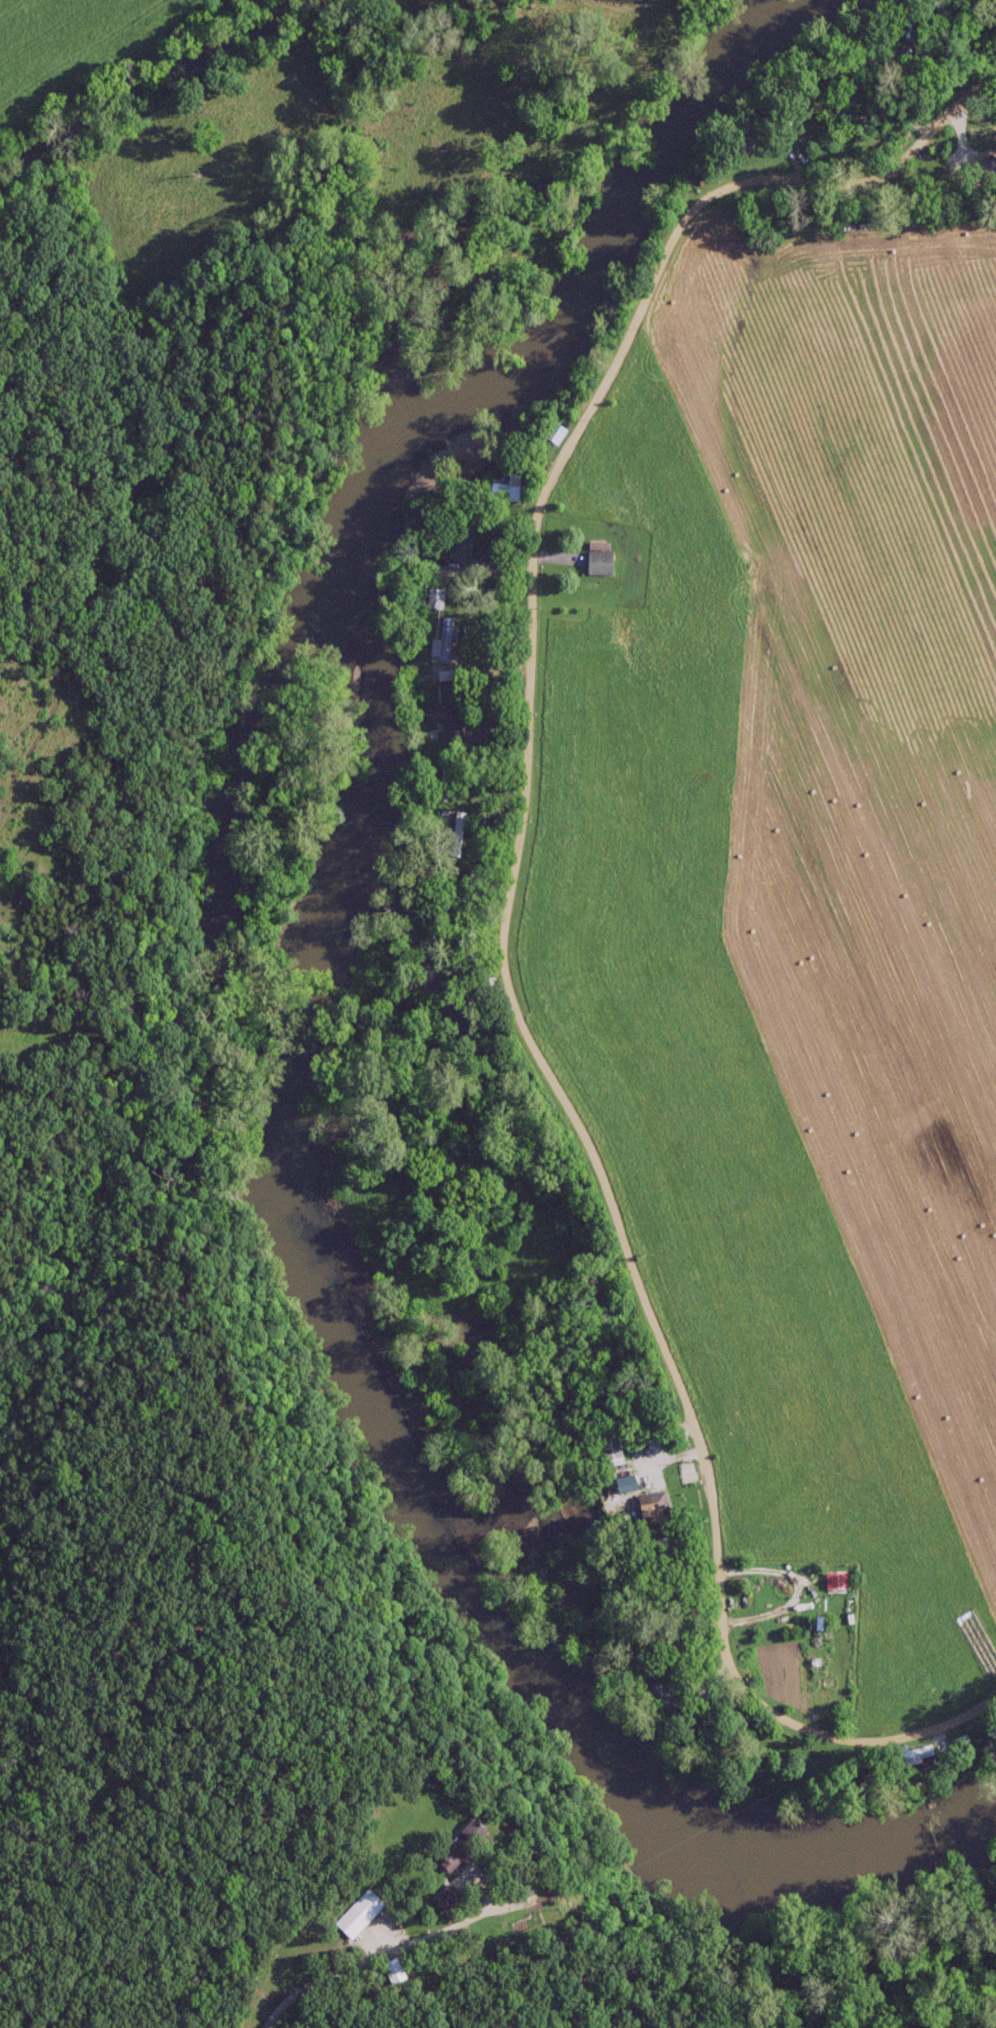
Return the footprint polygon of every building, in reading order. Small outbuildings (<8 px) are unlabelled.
[(558,432),(544,424),(536,439),(550,447),(558,432)] [(511,504),(513,486),(485,483),(483,501),(511,504)] [(580,578),(605,578),(605,554),(580,554),(580,578)] [(444,642),(424,642),(424,662),(444,662),(444,642)] [(436,725),(436,746),(455,745),(454,707),(418,708),(418,725),(436,725)] [(617,1466),(612,1437),(592,1440),(597,1469),(617,1466)] [(903,1751),(904,1764),(915,1763),(915,1750),(903,1751)] [(447,1872),(479,1834),(463,1820),(431,1857),(447,1872)] [(334,1925),(351,1941),(386,1904),(370,1889),(334,1925)]
